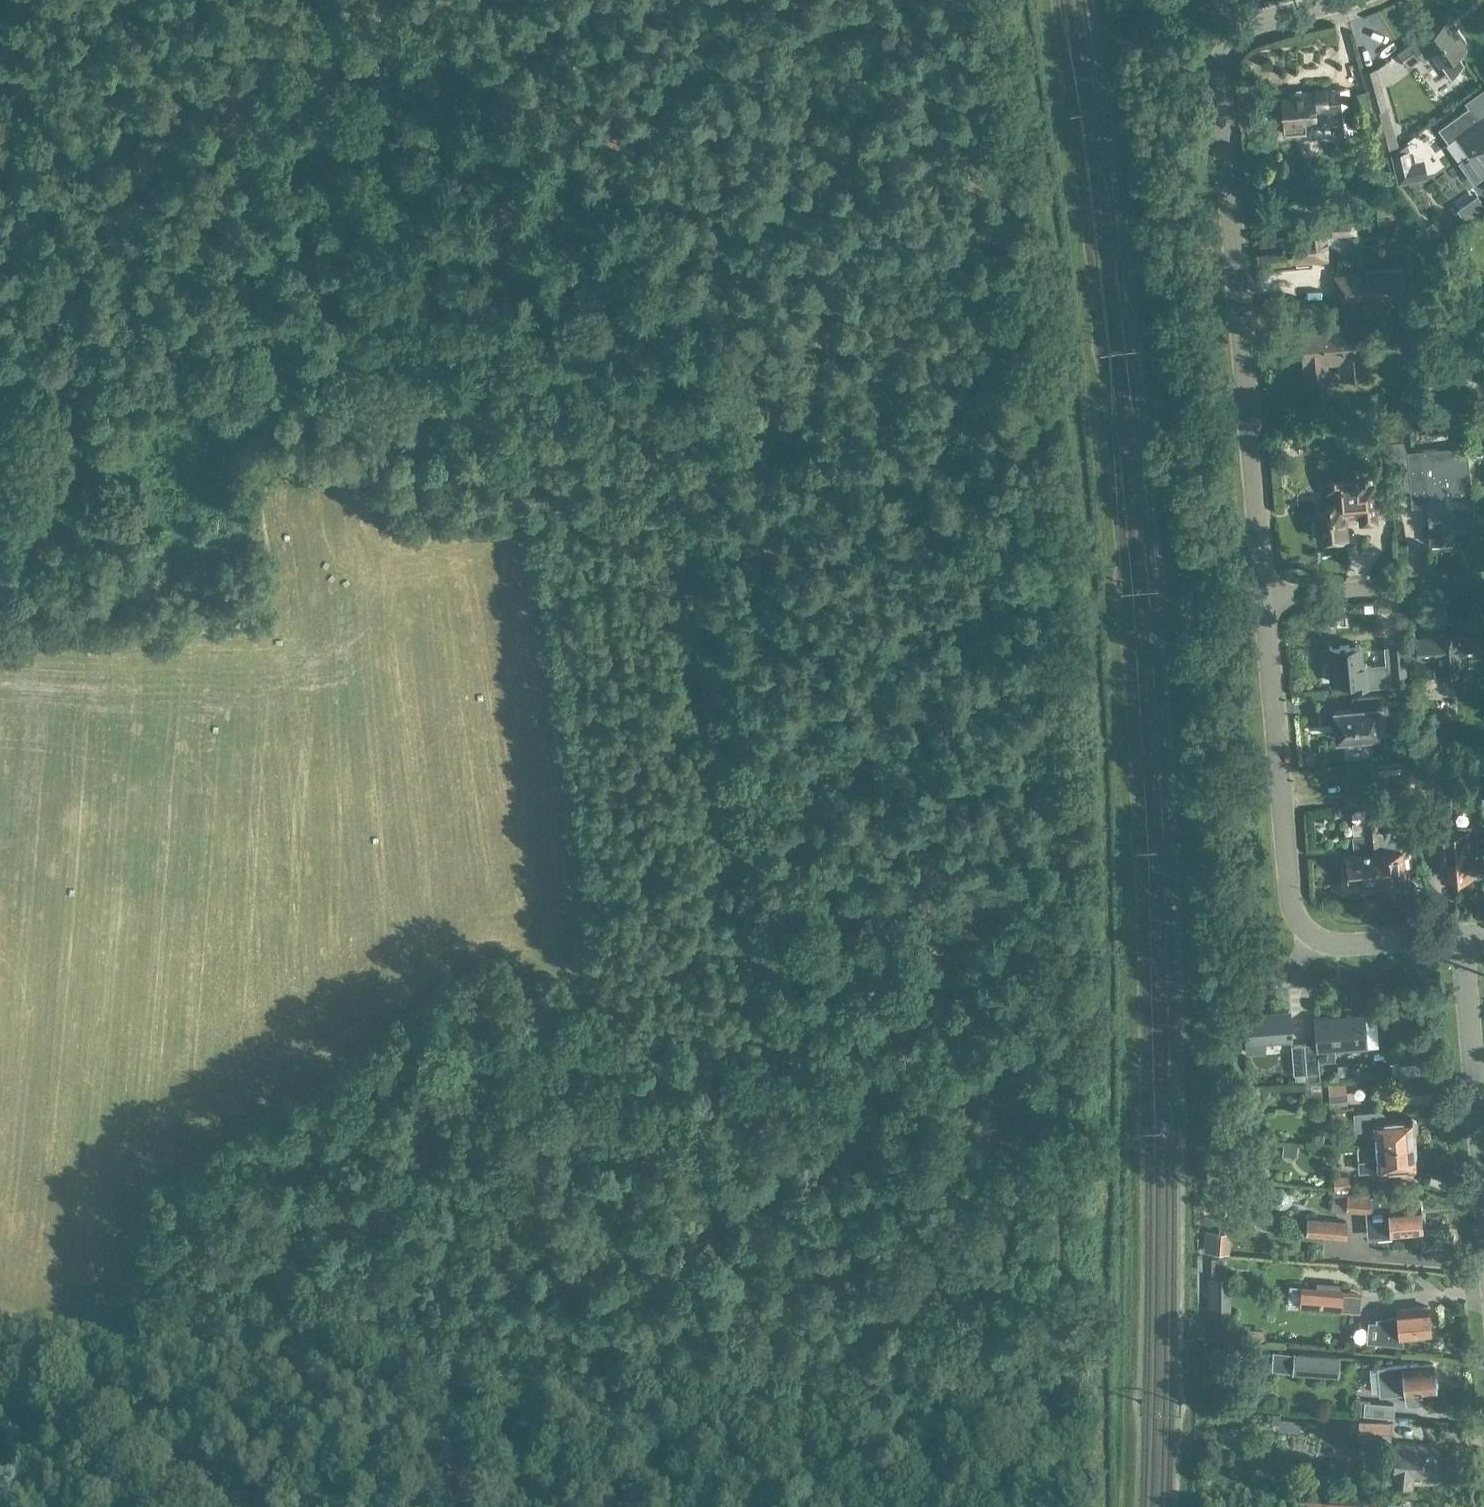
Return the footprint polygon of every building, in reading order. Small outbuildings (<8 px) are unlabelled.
[(1410,43),(1399,51),(1408,64),(1422,55),(1424,58),(1433,52),(1450,79),(1463,63),(1460,59),(1467,50),(1453,29),(1454,28),(1448,19),(1422,36),(1410,44),(1410,43)] [(1376,69),(1363,72),(1374,110),(1380,131),(1392,127),(1376,69)] [(1290,98),(1281,98),(1284,133),(1305,132),(1304,119),(1334,117),(1335,131),(1341,130),(1341,125),(1350,125),(1347,89),(1331,90),(1333,103),(1327,104),(1326,90),(1290,93),(1290,98)] [(1372,110),(1366,89),(1356,92),(1362,113),(1372,110)] [(1438,129),(1448,142),(1455,137),(1468,156),(1459,163),(1474,184),(1483,176),(1483,114),(1480,117),(1471,105),(1469,106),(1438,129)] [(1407,148),(1390,153),(1398,182),(1427,175),(1423,159),(1411,162),(1407,148)] [(1389,170),(1368,173),(1371,188),(1392,185),(1389,170)] [(1377,197),(1378,214),(1395,212),(1395,196),(1377,197)] [(1304,234),(1293,236),(1295,256),(1309,255),(1310,259),(1327,258),(1325,234),(1355,232),(1354,217),(1303,221),(1304,234)] [(1333,275),(1334,301),(1400,296),(1398,277),(1403,276),(1403,269),(1333,275)] [(1360,302),(1344,303),(1345,319),(1382,315),(1381,310),(1388,309),(1387,300),(1360,302)] [(1362,325),(1301,331),(1304,363),(1305,363),(1307,383),(1327,381),(1325,361),(1341,359),(1343,376),(1366,374),(1362,325)] [(1404,440),(1403,431),(1413,430),(1412,413),(1399,414),(1400,421),(1389,422),(1391,441),(1404,440)] [(1326,422),(1327,429),(1331,432),(1340,432),(1344,427),(1343,421),(1339,417),(1331,417),(1326,422)] [(1386,446),(1384,419),(1360,420),(1362,448),(1386,446)] [(1408,451),(1410,483),(1412,507),(1428,506),(1431,546),(1453,544),(1452,531),(1475,529),(1471,473),(1468,445),(1408,451)] [(1336,503),(1316,505),(1319,539),(1345,537),(1344,517),(1359,515),(1360,523),(1376,522),(1373,485),(1365,486),(1364,477),(1372,477),(1371,463),(1363,464),(1362,456),(1346,458),(1346,468),(1324,470),(1326,492),(1341,491),(1341,495),(1335,496),(1336,503)] [(1436,672),(1452,670),(1454,688),(1465,687),(1463,670),(1465,670),(1464,655),(1481,653),(1480,635),(1462,637),(1462,633),(1433,635),(1433,636),(1416,637),(1418,658),(1435,656),(1436,672)] [(1360,644),(1329,647),(1330,663),(1333,663),(1334,683),(1354,681),(1355,691),(1369,690),(1367,664),(1361,664),(1360,644)] [(1352,712),(1334,714),(1336,742),(1349,740),(1350,745),(1365,744),(1364,739),(1378,738),(1376,711),(1383,710),(1382,698),(1351,700),(1352,712)] [(1433,761),(1435,784),(1448,784),(1446,760),(1433,761)] [(1415,761),(1402,763),(1403,771),(1415,770),(1415,761)] [(1368,765),(1343,767),(1344,780),(1369,778),(1368,765)] [(1378,877),(1379,884),(1407,881),(1406,868),(1403,868),(1401,850),(1399,850),(1398,831),(1387,832),(1387,831),(1378,832),(1377,821),(1366,822),(1367,836),(1378,835),(1379,848),(1374,848),(1375,863),(1377,863),(1378,877)] [(1454,827),(1454,831),(1440,832),(1441,845),(1437,846),(1438,860),(1442,859),(1443,878),(1457,877),(1460,879),(1466,879),(1468,876),(1470,876),(1470,866),(1483,865),(1483,846),(1476,847),(1475,825),(1454,827)] [(1378,835),(1367,836),(1366,836),(1366,835),(1350,837),(1351,854),(1345,854),(1348,883),(1361,882),(1361,879),(1378,877),(1377,863),(1375,863),(1374,848),(1379,848),(1378,835)] [(1289,1011),(1245,1014),(1248,1053),(1265,1052),(1264,1041),(1291,1039),(1289,1011)] [(1304,1044),(1307,1081),(1319,1080),(1318,1064),(1336,1062),(1335,1050),(1367,1047),(1364,1014),(1315,1018),(1317,1043),(1304,1044)] [(1307,1081),(1304,1044),(1292,1045),(1294,1074),(1295,1074),(1296,1082),(1307,1081)] [(1232,1086),(1218,1084),(1217,1096),(1231,1097),(1232,1086)] [(1345,1085),(1330,1086),(1332,1106),(1347,1105),(1345,1085)] [(1322,1086),(1306,1087),(1307,1105),(1323,1104),(1322,1086)] [(1377,1145),(1414,1142),(1412,1118),(1389,1120),(1379,1112),(1355,1113),(1355,1132),(1365,1131),(1366,1134),(1376,1133),(1377,1145)] [(1235,1133),(1236,1124),(1219,1124),(1218,1133),(1235,1133)] [(1250,1143),(1236,1142),(1234,1157),(1249,1158),(1250,1143)] [(1414,1142),(1377,1145),(1378,1157),(1366,1158),(1367,1160),(1358,1161),(1359,1173),(1371,1172),(1371,1174),(1376,1177),(1390,1176),(1394,1168),(1406,1168),(1407,1170),(1414,1169),(1416,1166),(1414,1142)] [(1350,1177),(1334,1178),(1335,1191),(1350,1190),(1350,1177)] [(1333,1192),(1332,1209),(1347,1210),(1347,1194),(1348,1194),(1348,1193),(1333,1192)] [(1347,1194),(1347,1210),(1366,1211),(1366,1218),(1368,1236),(1368,1238),(1378,1238),(1393,1237),(1393,1234),(1422,1232),(1421,1228),(1424,1226),(1424,1221),(1421,1219),(1420,1205),(1393,1207),(1392,1196),(1384,1197),(1348,1194),(1347,1194)] [(1306,1237),(1345,1241),(1347,1222),(1308,1218),(1306,1237)] [(1349,1253),(1349,1245),(1309,1244),(1309,1252),(1349,1253)] [(1304,1285),(1302,1304),(1302,1306),(1342,1310),(1344,1289),(1304,1285)] [(1372,1323),(1371,1341),(1402,1344),(1401,1337),(1430,1334),(1430,1330),(1432,1327),(1432,1322),(1429,1320),(1428,1306),(1397,1309),(1398,1317),(1377,1319),(1379,1324),(1377,1324),(1372,1323)] [(1438,1359),(1438,1340),(1402,1340),(1402,1359),(1438,1359)] [(1294,1367),(1295,1351),(1274,1350),(1272,1365),(1294,1367)] [(1295,1351),(1294,1367),(1293,1373),(1339,1376),(1341,1355),(1295,1351)] [(1387,1366),(1377,1367),(1380,1395),(1405,1393),(1406,1393),(1407,1401),(1409,1403),(1421,1402),(1423,1399),(1423,1391),(1435,1390),(1435,1387),(1437,1385),(1437,1380),(1434,1378),(1433,1364),(1419,1365),(1418,1363),(1387,1366)] [(1361,1413),(1392,1416),(1393,1403),(1362,1401),(1361,1413)] [(1282,1427),(1301,1429),(1302,1419),(1280,1418),(1281,1413),(1273,1412),(1273,1420),(1282,1420),(1282,1427)] [(1358,1440),(1391,1440),(1392,1422),(1358,1420),(1358,1440)] [(1396,1442),(1391,1484),(1412,1486),(1413,1478),(1437,1481),(1441,1446),(1396,1442)]
